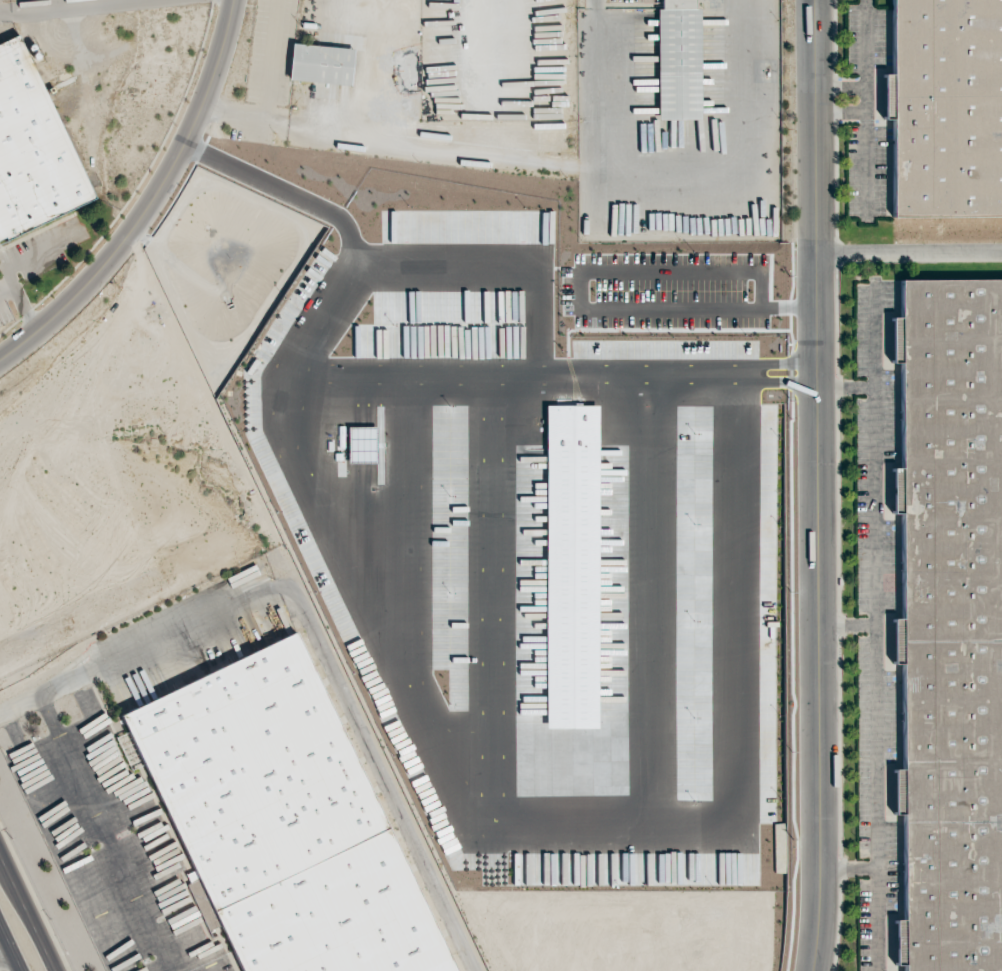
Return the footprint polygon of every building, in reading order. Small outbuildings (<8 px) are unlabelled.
[(662,9),(657,9),(658,119),(701,119),(700,7),(695,7),(695,0),(662,0),(662,9)] [(1001,216),(1001,0),(892,0),(893,74),(885,74),(885,120),(892,120),(893,217),(1001,216)] [(94,197),(18,36),(0,45),(0,241),(94,197)] [(351,85),(353,48),(292,44),(289,81),(351,85)] [(898,280),(1001,279),(1001,970),(904,970),(898,280)] [(294,634),(457,970),(242,970),(120,718),(294,634)]
